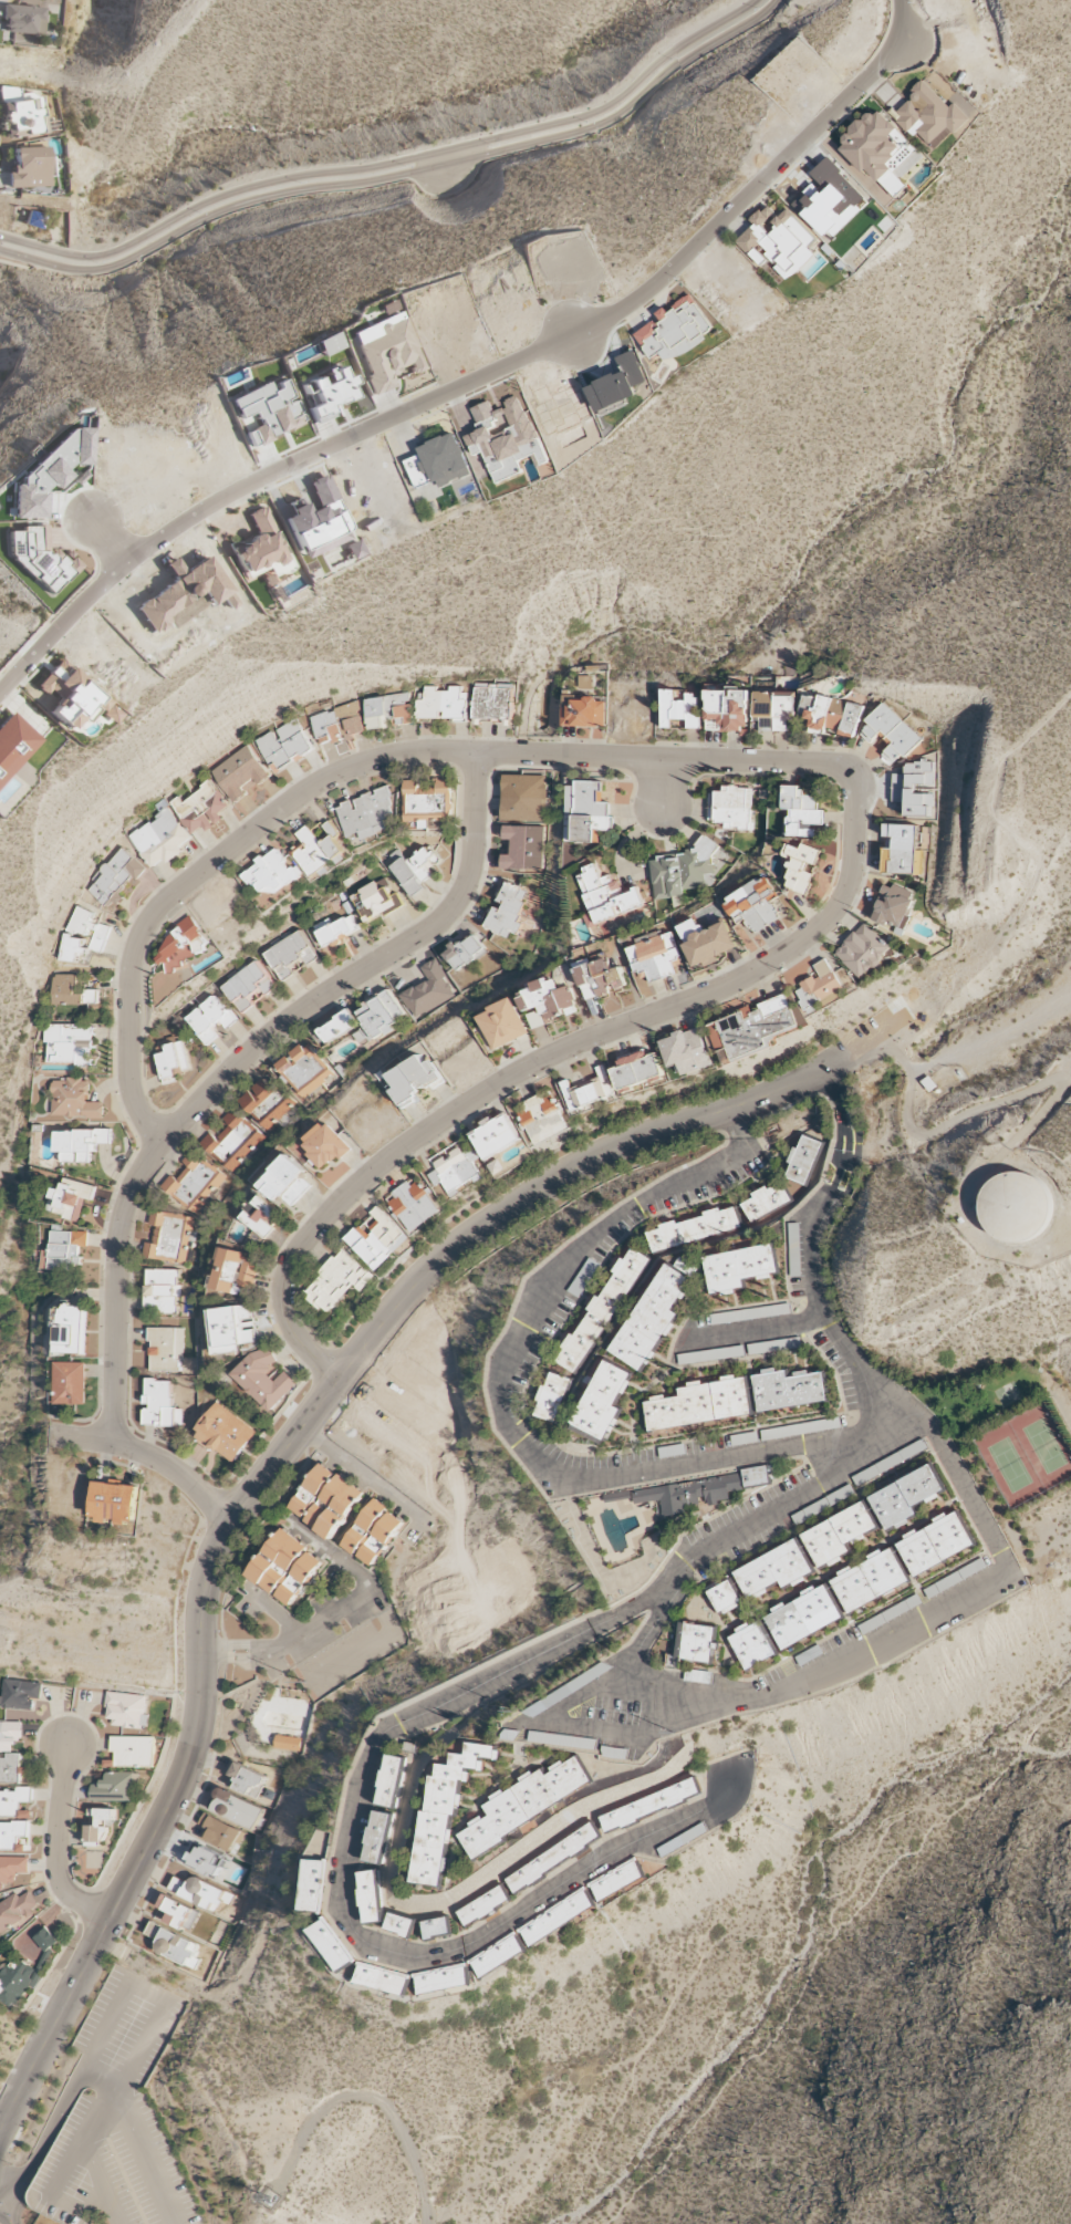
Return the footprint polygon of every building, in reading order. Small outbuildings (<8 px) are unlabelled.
[(43,35),(44,7),(4,5),(3,34),(43,35)] [(970,119),(954,103),(949,108),(922,80),(907,94),(913,100),(894,119),(909,134),(913,130),(933,151),(953,132),(955,134),(970,119)] [(40,133),(38,118),(43,117),(39,93),(20,97),(18,86),(0,89),(0,106),(5,139),(40,133)] [(47,147),(11,148),(11,188),(48,187),(47,147)] [(737,241),(759,266),(766,259),(756,248),(760,245),(778,265),(775,268),(787,281),(815,255),(807,247),(815,239),(787,209),(778,217),(768,205),(750,221),(754,225),(737,241)] [(634,334),(650,359),(660,353),(667,364),(705,340),(702,334),(712,328),(691,294),(657,315),(659,318),(634,334)] [(350,333),(375,395),(395,387),(389,372),(412,363),(415,373),(426,369),(403,312),(350,333)] [(322,357),(345,349),(339,333),(317,340),(322,357)] [(638,397),(634,386),(646,382),(634,350),(610,360),(615,375),(587,386),(597,412),(638,397)] [(536,439),(519,395),(503,401),(505,408),(493,412),(489,401),(470,408),(479,431),(466,436),(473,456),(484,452),(496,483),(522,472),(516,457),(524,454),(520,445),(536,439)] [(14,518),(46,518),(45,487),(59,487),(67,479),(67,465),(90,465),(90,429),(71,429),(20,476),(20,485),(14,485),(14,518)] [(405,461),(417,489),(434,481),(437,489),(471,474),(454,432),(418,447),(421,454),(405,461)] [(243,574),(271,562),(273,567),(286,561),(264,507),(248,513),(258,537),(233,547),(243,574)] [(10,532),(12,577),(40,575),(41,591),(60,590),(59,575),(73,574),(72,552),(48,553),(47,526),(21,527),(21,532),(10,532)] [(36,687),(44,695),(50,690),(60,699),(48,712),(69,731),(82,717),(88,722),(106,702),(61,660),(36,687)] [(580,690),(593,690),(593,676),(580,676),(580,690)] [(513,719),(514,685),(474,684),(473,718),(513,719)] [(416,719),(442,718),(442,721),(465,721),(464,686),(448,686),(448,692),(435,692),(435,687),(422,687),(422,700),(416,700),(416,719)] [(700,729),(700,693),(688,693),(687,701),(677,701),(677,690),(663,690),(662,727),(672,727),(672,719),(687,720),(687,728),(700,729)] [(750,691),(731,690),(731,691),(708,690),(706,730),(723,730),(723,733),(748,734),(750,691)] [(795,723),(796,692),(755,691),(754,721),(761,721),(761,731),(789,732),(789,722),(795,723)] [(862,707),(805,693),(799,716),(812,719),(810,725),(855,736),(862,707)] [(364,699),(367,730),(387,728),(387,725),(412,722),(410,703),(408,704),(407,694),(364,699)] [(605,700),(573,699),(572,707),(563,707),(562,727),(604,728),(605,700)] [(310,717),(319,746),(343,739),(365,732),(356,702),(310,717)] [(904,758),(921,740),(882,703),(865,722),(868,725),(860,734),(870,744),(880,733),(891,744),(882,755),(891,764),(900,754),(904,758)] [(111,724),(119,716),(110,706),(101,715),(111,724)] [(42,740),(12,712),(0,725),(0,785),(42,740)] [(272,731),(271,730),(255,740),(274,772),(312,749),(293,718),(272,731)] [(211,772),(236,803),(247,794),(246,793),(268,774),(244,745),(211,772)] [(502,820),(546,821),(547,776),(503,775),(502,820)] [(173,806),(194,834),(204,826),(208,832),(224,820),(219,814),(229,807),(209,780),(173,806)] [(405,821),(451,821),(452,780),(437,780),(437,788),(419,788),(419,780),(405,780),(405,821)] [(567,783),(566,842),(594,842),(594,831),(613,831),(613,816),(609,816),(609,803),(601,802),(601,783),(567,783)] [(782,810),(789,810),(788,835),(817,837),(817,826),(824,827),(824,810),(818,810),(819,796),(805,795),(805,787),(783,786),(782,810)] [(347,839),(361,834),(362,839),(399,828),(387,787),(375,790),(376,793),(353,800),(353,802),(338,807),(347,839)] [(752,788),(722,787),(722,792),(708,792),(707,822),(724,822),(724,829),(751,830),(752,788)] [(129,836),(151,866),(155,863),(150,857),(181,833),(187,841),(190,838),(167,808),(129,836)] [(314,883),(347,857),(333,839),(339,834),(329,821),(323,826),(331,836),(321,844),(307,825),(296,834),(303,843),(291,853),(314,883)] [(890,873),(915,874),(916,825),(885,825),(884,837),(893,837),(893,849),(886,849),(885,862),(890,862),(890,873)] [(543,827),(504,826),(503,840),(512,840),(511,855),(502,855),(502,869),(542,870),(543,827)] [(654,900),(684,896),(683,890),(716,885),(709,839),(695,841),(696,850),(678,852),(678,857),(649,861),(654,900)] [(821,849),(801,844),(801,848),(786,844),(783,856),(792,858),(784,889),(807,895),(813,874),(805,872),(808,864),(816,866),(821,849)] [(439,860),(427,845),(406,861),(403,858),(390,868),(413,896),(424,887),(421,883),(432,874),(428,869),(439,860)] [(145,869),(121,848),(85,888),(113,912),(125,898),(117,891),(130,876),(136,881),(145,869)] [(301,880),(295,866),(288,869),(280,849),(256,859),(260,866),(247,872),(258,898),(301,880)] [(644,908),(638,887),(619,893),(613,874),(600,878),(597,866),(577,872),(590,913),(584,915),(587,926),(644,908)] [(777,895),(765,876),(724,900),(746,938),(781,918),(770,899),(777,895)] [(391,895),(383,879),(352,895),(367,923),(402,905),(396,892),(391,895)] [(513,938),(519,922),(517,922),(527,890),(502,881),(496,901),(503,904),(500,911),(488,907),(481,927),(513,938)] [(905,932),(911,918),(906,916),(914,895),(886,883),(871,918),(905,932)] [(109,928),(90,921),(93,912),(75,907),(58,958),(77,965),(82,949),(101,955),(109,928)] [(328,919),(313,927),(324,949),(358,931),(350,915),(331,925),(328,919)] [(206,953),(196,917),(178,921),(181,931),(162,936),(167,955),(162,957),(166,973),(183,968),(181,960),(206,953)] [(683,940),(702,934),(697,920),(679,925),(683,940)] [(739,950),(727,922),(692,936),(694,941),(685,945),(695,968),(739,950)] [(891,947),(862,923),(835,955),(864,979),(891,947)] [(294,974),(288,966),(300,958),(304,966),(317,957),(300,930),(264,953),(282,981),(294,974)] [(673,932),(662,935),(660,931),(635,939),(637,946),(627,949),(635,974),(647,970),(650,982),(676,974),(672,960),(681,957),(673,932)] [(451,949),(452,950),(446,954),(457,972),(486,953),(474,934),(451,949)] [(627,986),(620,967),(611,970),(607,957),(590,963),(588,958),(572,964),(585,1001),(627,986)] [(452,998),(443,978),(444,978),(435,959),(420,966),(427,981),(399,994),(411,1018),(452,998)] [(222,986),(241,1013),(252,1005),(247,998),(260,987),(266,995),(276,988),(256,961),(222,986)] [(52,1005),(83,1006),(83,995),(77,994),(77,975),(53,975),(52,1005)] [(531,1028),(567,1016),(577,1012),(568,986),(558,990),(553,977),(531,984),(533,989),(517,994),(524,1014),(526,1013),(531,1028)] [(84,1004),(98,1004),(97,991),(84,991),(84,1004)] [(402,1015),(389,991),(355,1008),(365,1026),(352,1033),(358,1046),(392,1029),(388,1023),(402,1015)] [(800,1027),(787,994),(752,1008),(751,1008),(705,1027),(716,1055),(728,1050),(730,1057),(723,1060),(725,1066),(770,1047),(768,1040),(800,1027)] [(235,1021),(214,996),(185,1020),(207,1045),(217,1037),(210,1029),(218,1022),(225,1030),(235,1021)] [(528,1034),(512,999),(478,1015),(494,1050),(528,1034)] [(325,1042),(358,1027),(351,1012),(318,1027),(325,1042)] [(45,1063),(88,1064),(88,1040),(92,1040),(92,1026),(46,1025),(45,1063)] [(713,1067),(700,1027),(661,1040),(670,1068),(679,1065),(683,1077),(713,1067)] [(191,1072),(182,1041),(164,1046),(166,1052),(156,1055),(164,1080),(191,1072)] [(333,1074),(306,1041),(289,1055),(289,1054),(274,1066),(301,1100),(333,1074)] [(665,1077),(658,1053),(649,1056),(647,1053),(612,1065),(621,1091),(665,1077)] [(388,1075),(395,1086),(391,1089),(402,1107),(424,1095),(423,1093),(444,1081),(432,1060),(426,1064),(421,1056),(388,1075)] [(263,1132),(293,1108),(267,1077),(237,1101),(263,1132)] [(53,1118),(105,1117),(104,1102),(89,1102),(89,1079),(52,1080),(53,1118)] [(568,1129),(550,1090),(518,1106),(536,1144),(568,1129)] [(230,1173),(262,1137),(231,1109),(222,1120),(228,1125),(216,1139),(209,1133),(199,1144),(230,1173)] [(493,1120),(471,1133),(488,1161),(523,1140),(507,1113),(493,1121),(493,1120)] [(302,1148),(324,1171),(349,1147),(328,1124),(302,1148)] [(109,1143),(109,1130),(56,1131),(56,1153),(61,1153),(61,1163),(91,1163),(91,1152),(97,1152),(97,1143),(109,1143)] [(820,1142),(802,1136),(798,1150),(794,1148),(784,1179),(806,1186),(820,1142)] [(482,1176),(473,1162),(479,1158),(473,1148),(464,1154),(459,1147),(434,1163),(438,1170),(429,1175),(436,1187),(443,1183),(453,1198),(461,1193),(459,1191),(482,1176)] [(224,1176),(191,1151),(183,1162),(188,1166),(177,1181),(170,1176),(161,1188),(195,1214),(224,1176)] [(306,1171),(288,1155),(261,1185),(278,1201),(282,1196),(293,1207),(312,1186),(301,1176),(306,1171)] [(1013,1247),(1025,1245),(1036,1239),(1044,1231),(1050,1220),(1051,1208),(1049,1197),(1043,1186),(1034,1178),(1023,1174),(1011,1173),(1000,1175),(989,1183),(981,1193),(978,1204),(978,1217),(982,1228),(991,1238),(1001,1244),(1013,1247)] [(412,1235),(441,1211),(414,1178),(394,1195),(397,1198),(388,1205),(412,1235)] [(47,1213),(79,1221),(84,1200),(91,1201),(95,1187),(64,1179),(61,1190),(53,1188),(47,1213)] [(749,1222),(790,1202),(780,1182),(751,1195),(752,1198),(740,1204),(749,1222)] [(238,1215),(266,1240),(275,1229),(267,1222),(276,1211),(257,1194),(238,1215)] [(346,1240),(376,1271),(408,1239),(377,1207),(368,1215),(370,1216),(346,1240)] [(740,1229),(734,1207),(646,1230),(651,1252),(740,1229)] [(183,1264),(189,1216),(150,1211),(148,1226),(155,1226),(152,1243),(145,1242),(143,1259),(183,1264)] [(43,1268),(82,1270),(83,1258),(78,1257),(79,1247),(87,1247),(87,1232),(51,1231),(51,1250),(44,1250),(43,1268)] [(704,1256),(710,1295),(723,1293),(723,1296),(736,1294),(735,1290),(745,1288),(743,1278),(778,1273),(774,1245),(704,1256)] [(646,1257),(626,1246),(557,1364),(576,1375),(646,1257)] [(259,1262),(244,1259),(246,1253),(220,1248),(212,1289),(252,1297),(259,1262)] [(354,1286),(362,1292),(375,1276),(341,1250),(306,1296),(331,1315),(354,1286)] [(599,1265),(588,1258),(567,1291),(578,1299),(599,1265)] [(610,1353),(643,1373),(679,1315),(673,1311),(692,1280),(665,1263),(610,1353)] [(145,1313),(176,1312),(176,1297),(187,1296),(187,1285),(177,1286),(176,1269),(144,1270),(145,1313)] [(210,1310),(216,1355),(242,1352),(242,1350),(263,1347),(262,1337),(267,1336),(264,1318),(257,1319),(255,1304),(210,1310)] [(87,1355),(88,1306),(64,1306),(64,1309),(55,1309),(54,1354),(87,1355)] [(182,1328),(149,1328),(150,1370),(182,1370),(182,1328)] [(747,1346),(749,1356),(802,1347),(800,1337),(747,1346)] [(299,1384),(286,1371),(276,1382),(267,1373),(280,1359),(264,1344),(233,1376),(271,1413),(299,1384)] [(573,1424),(608,1440),(622,1410),(614,1406),(621,1392),(624,1394),(633,1374),(603,1360),(573,1424)] [(86,1363),(57,1363),(56,1405),(85,1405),(86,1363)] [(760,1412),(829,1402),(824,1371),(788,1376),(787,1370),(754,1374),(760,1412)] [(535,1417),(556,1423),(567,1378),(546,1373),(535,1417)] [(753,1416),(747,1378),(702,1384),(702,1383),(679,1387),(680,1397),(665,1399),(665,1397),(645,1400),(650,1431),(753,1416)] [(171,1380),(145,1380),(145,1407),(143,1407),(143,1426),(182,1426),(182,1408),(171,1408),(171,1380)] [(234,1464),(257,1432),(216,1403),(193,1435),(234,1464)] [(761,1441),(785,1438),(783,1427),(759,1431),(761,1441)] [(331,1541),(365,1494),(322,1462),(288,1509),(331,1541)] [(869,1497),(887,1532),(918,1516),(914,1508),(946,1492),(932,1465),(869,1497)] [(770,1485),(768,1469),(632,1490),(634,1504),(660,1500),(662,1516),(700,1510),(698,1498),(706,1497),(707,1505),(730,1501),(728,1491),(770,1485)] [(90,1522),(132,1527),(136,1484),(94,1479),(90,1522)] [(342,1547),(356,1556),(355,1557),(372,1568),(404,1522),(388,1510),(390,1508),(375,1498),(342,1547)] [(802,1534),(819,1569),(830,1564),(830,1565),(851,1554),(847,1545),(878,1530),(865,1503),(802,1534)] [(975,1547),(959,1512),(897,1542),(914,1577),(975,1547)] [(323,1561),(307,1551),(309,1547),(281,1528),(247,1579),(292,1608),(323,1561)] [(734,1571),(748,1600),(782,1584),(784,1589),(814,1574),(798,1540),(734,1571)] [(910,1583),(893,1549),(831,1579),(848,1614),(910,1583)] [(719,1616),(743,1605),(732,1581),(709,1591),(719,1616)] [(843,1621),(829,1587),(766,1614),(781,1648),(843,1621)] [(730,1637),(746,1671),(777,1655),(760,1622),(730,1637)] [(716,1627),(680,1623),(676,1655),(667,1654),(666,1667),(680,1669),(681,1660),(711,1663),(716,1627)] [(684,1682),(711,1683),(712,1672),(685,1670),(684,1682)] [(0,1680),(0,1709),(32,1710),(32,1699),(40,1699),(40,1682),(0,1680)] [(146,1696),(110,1692),(106,1725),(147,1729),(148,1715),(144,1715),(146,1696)] [(0,1722),(0,1752),(13,1752),(13,1739),(22,1739),(22,1723),(0,1722)] [(567,1747),(569,1737),(531,1731),(529,1741),(567,1747)] [(300,1739),(277,1735),(275,1748),(298,1752),(300,1739)] [(111,1737),(111,1753),(116,1753),(115,1767),(154,1768),(155,1738),(111,1737)] [(443,1887),(446,1871),(450,1872),(452,1859),(447,1858),(455,1808),(460,1809),(465,1781),(470,1782),(472,1770),(482,1772),(485,1757),(498,1760),(500,1748),(470,1742),(467,1755),(455,1753),(452,1766),(440,1764),(438,1777),(434,1776),(427,1811),(426,1811),(413,1882),(443,1887)] [(5,1754),(5,1758),(0,1758),(0,1784),(19,1783),(19,1754),(5,1754)] [(376,1806),(395,1810),(406,1758),(387,1754),(376,1806)] [(594,1785),(577,1757),(563,1765),(562,1763),(545,1774),(542,1769),(483,1804),(490,1815),(460,1833),(474,1856),(594,1785)] [(225,1774),(231,1776),(227,1785),(256,1799),(266,1777),(231,1761),(225,1774)] [(92,1785),(91,1801),(133,1802),(134,1773),(103,1772),(103,1786),(92,1785)] [(600,1815),(606,1831),(702,1797),(696,1780),(600,1815)] [(16,1787),(16,1791),(0,1791),(0,1815),(19,1815),(19,1803),(31,1803),(31,1787),(16,1787)] [(262,1808),(218,1788),(209,1808),(252,1829),(262,1808)] [(605,1804),(600,1792),(570,1805),(575,1817),(605,1804)] [(116,1821),(117,1809),(90,1809),(89,1845),(106,1846),(106,1820),(116,1821)] [(390,1814),(373,1811),(365,1862),(382,1865),(390,1814)] [(200,1837),(229,1852),(241,1831),(205,1812),(199,1824),(205,1828),(200,1837)] [(0,1822),(0,1849),(17,1849),(17,1835),(28,1835),(28,1822),(0,1822)] [(603,1840),(594,1825),(506,1877),(514,1892),(603,1840)] [(15,1890),(14,1874),(28,1874),(28,1857),(0,1857),(0,1890),(15,1890)] [(303,1911),(323,1912),(326,1861),(306,1860),(303,1911)] [(590,1881),(599,1900),(645,1880),(637,1861),(590,1881)] [(360,1873),(365,1924),(382,1922),(378,1871),(360,1873)] [(232,1895),(194,1877),(190,1884),(175,1876),(169,1890),(215,1912),(221,1902),(227,1905),(232,1895)] [(467,1927),(511,1901),(502,1886),(458,1912),(467,1927)] [(40,1909),(29,1891),(19,1898),(17,1894),(0,1904),(0,1934),(40,1909)] [(596,1909),(586,1891),(519,1927),(529,1945),(596,1909)] [(159,1907),(170,1913),(166,1921),(189,1932),(200,1912),(165,1895),(159,1907)] [(387,1932),(412,1936),(415,1919),(390,1914),(387,1932)] [(423,1922),(427,1940),(452,1935),(448,1917),(423,1922)] [(357,1960),(327,1918),(309,1930),(339,1972),(357,1960)] [(145,1935),(160,1942),(156,1952),(194,1969),(199,1959),(193,1956),(198,1944),(150,1922),(145,1935)] [(52,1948),(59,1942),(46,1927),(34,1939),(45,1950),(38,1969),(12,1959),(0,1970),(0,1999),(5,2001),(10,2007),(17,2009),(23,1995),(31,1987),(36,1989),(52,1948)] [(482,1979),(526,1952),(514,1934),(471,1960),(482,1979)] [(420,1995),(470,1985),(466,1964),(416,1974),(420,1995)] [(406,1994),(410,1974),(360,1965),(356,1985),(406,1994)]
